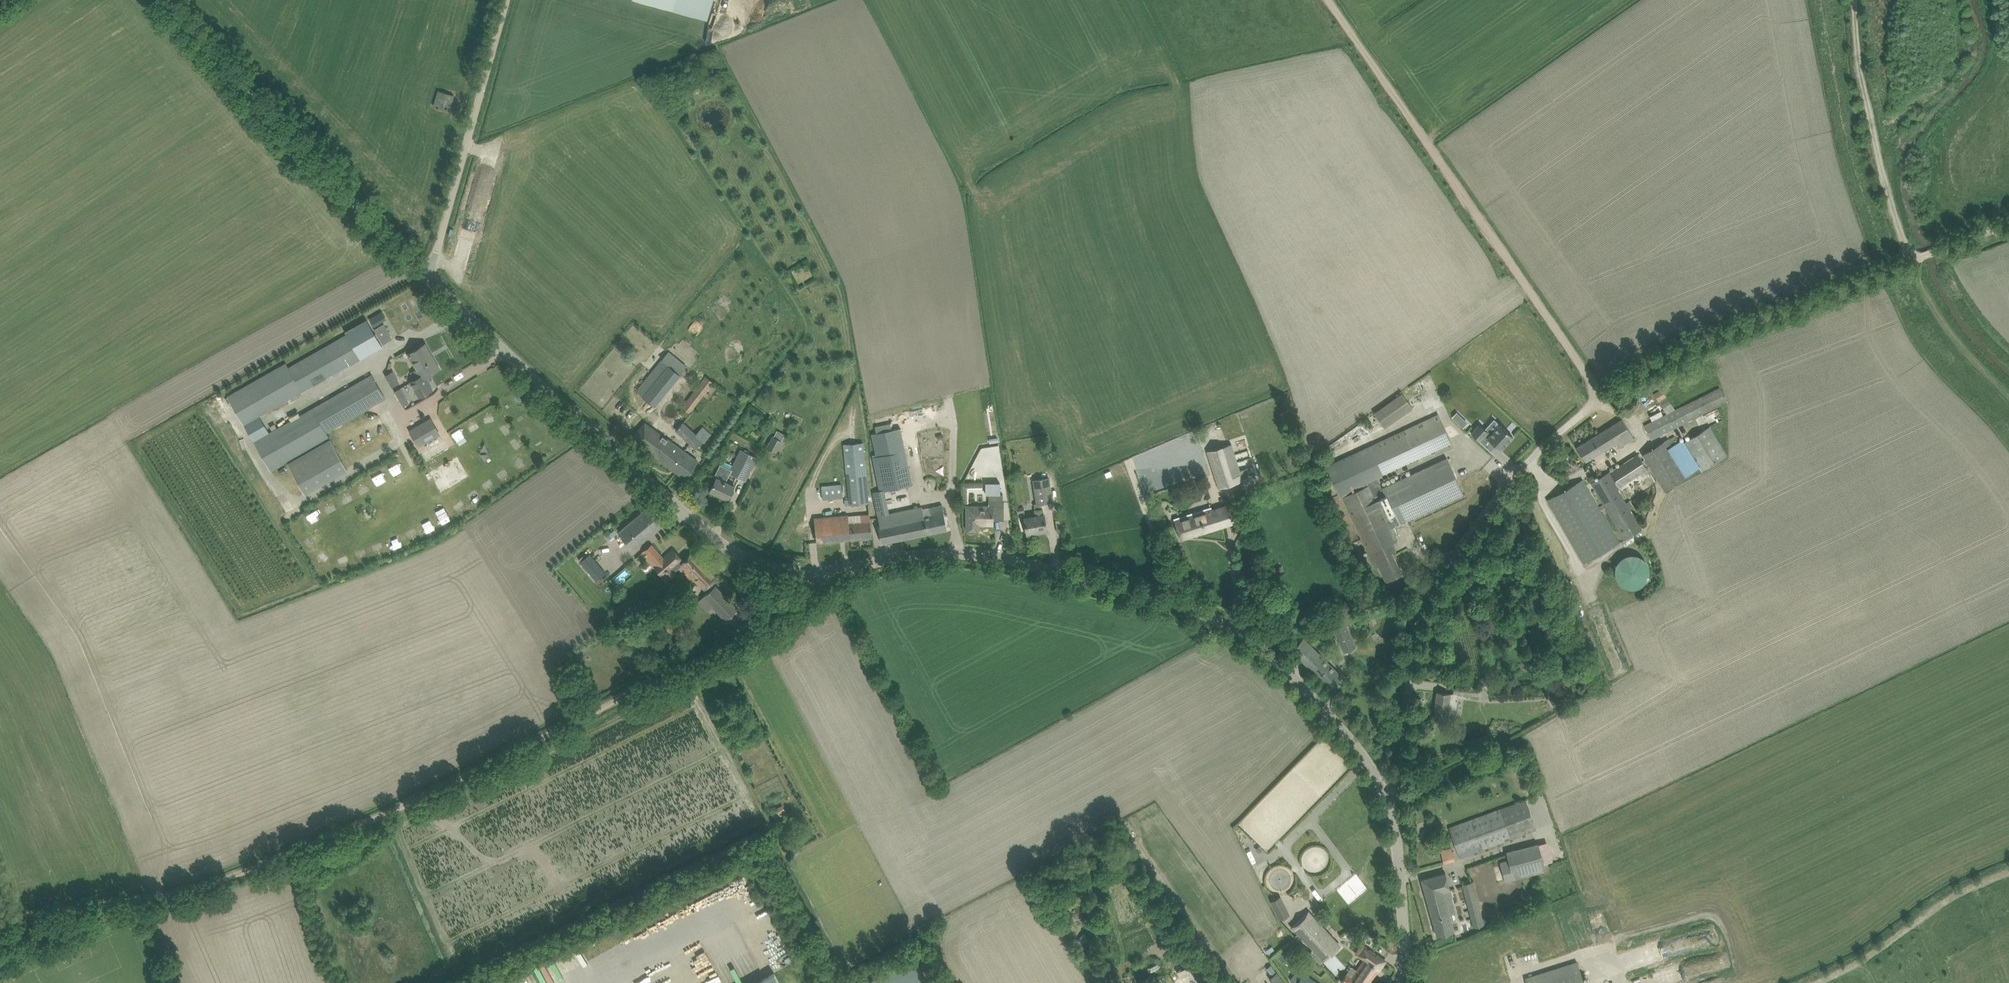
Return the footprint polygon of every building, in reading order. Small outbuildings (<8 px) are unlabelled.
[(708,18),(713,0),(640,0),(708,18)] [(434,106),(440,108),(449,111),(454,95),(438,90),(434,106)] [(240,388),(227,396),(271,470),(329,437),(327,433),(386,399),(371,373),(349,386),(264,434),(256,418),(383,346),(367,319),(346,331),(347,333),(289,366),(286,362),(268,372),(240,388)] [(425,344),(416,349),(409,353),(421,376),(410,382),(419,397),(433,389),(425,376),(439,368),(433,358),(431,359),(428,354),(430,353),(425,344)] [(668,351),(636,390),(655,405),(687,366),(668,351)] [(393,368),(384,373),(391,385),(400,381),(393,368)] [(706,376),(683,406),(690,411),(713,381),(706,376)] [(416,399),(406,383),(394,390),(403,406),(416,399)] [(1653,393),(1667,414),(1644,425),(1651,439),(1727,402),(1720,387),(1675,409),(1661,388),(1653,393)] [(1412,408),(1402,393),(1374,413),(1384,427),(1412,408)] [(448,401),(441,405),(446,413),(453,409),(448,401)] [(483,412),(485,422),(493,420),(491,411),(483,412)] [(1461,427),(1467,421),(1457,411),(1451,416),(1461,427)] [(1340,498),(1342,497),(1369,554),(1373,552),(1377,562),(1386,581),(1402,574),(1388,545),(1397,541),(1391,528),(1400,524),(1400,523),(1464,493),(1447,458),(1382,488),(1379,480),(1452,447),(1437,414),(1403,430),(1326,466),(1340,498)] [(431,419),(409,431),(418,446),(440,435),(431,419)] [(1576,447),(1582,456),(1585,461),(1615,445),(1617,449),(1634,438),(1622,419),(1576,447)] [(433,423),(439,432),(444,429),(437,420),(433,423)] [(470,431),(477,427),(473,420),(467,423),(470,431)] [(638,430),(632,438),(686,479),(692,471),(694,467),(697,462),(699,460),(668,438),(667,439),(662,435),(664,434),(646,420),(638,430)] [(877,432),(871,433),(876,456),(872,456),(879,490),(873,491),(878,515),(890,513),(885,489),(897,487),(897,491),(907,489),(906,485),(913,484),(902,426),(892,429),(891,422),(875,425),(877,432)] [(1500,450),(1507,443),(1508,443),(1511,440),(1511,438),(1513,436),(1500,424),(1499,425),(1500,425),(1494,431),(1491,428),(1488,432),(1479,424),(1471,433),(1482,443),(1487,437),(1500,450)] [(1668,438),(1662,442),(1642,454),(1665,490),(1700,468),(1702,471),(1728,455),(1710,426),(1684,441),(1682,439),(1672,445),(1668,438)] [(777,430),(774,436),(768,448),(776,452),(785,434),(777,430)] [(697,435),(690,443),(696,449),(703,441),(697,435)] [(331,440),(288,464),(305,494),(348,469),(331,440)] [(844,443),(849,504),(869,503),(863,442),(844,443)] [(1232,443),(1208,451),(1219,487),(1243,479),(1232,443)] [(716,478),(715,480),(711,489),(718,493),(717,494),(728,499),(734,486),(726,482),(730,473),(746,481),(758,457),(741,449),(731,469),(720,464),(714,476),(716,478)] [(1619,487),(1647,469),(1638,454),(1609,472),(1619,487)] [(385,469),(389,476),(396,471),(392,465),(385,469)] [(505,469),(497,473),(501,481),(509,477),(505,469)] [(1630,500),(1626,503),(1608,472),(1591,482),(1624,540),(1642,530),(1631,512),(1635,509),(1630,500)] [(373,488),(383,482),(378,473),(368,479),(373,488)] [(1025,518),(1026,524),(1027,534),(1038,532),(1038,530),(1046,529),(1044,514),(1044,515),(1043,509),(1042,509),(1041,503),(1052,501),(1049,476),(1033,479),(1036,503),(1034,503),(1036,516),(1025,518)] [(1547,500),(1552,508),(1584,563),(1619,543),(1582,479),(1547,500)] [(1000,482),(986,483),(986,494),(989,494),(1000,494),(1000,482)] [(841,483),(822,485),(823,498),(843,496),(841,483)] [(982,483),(963,483),(964,503),(969,503),(968,488),(982,487),(982,483)] [(989,505),(966,505),(967,519),(967,529),(975,529),(975,525),(993,525),(993,520),(1004,520),(1004,502),(1003,502),(1003,494),(1000,494),(989,494),(989,505)] [(459,502),(454,505),(458,512),(463,509),(459,502)] [(320,507),(326,519),(332,516),(326,504),(320,507)] [(1176,522),(1178,529),(1181,539),(1237,521),(1234,511),(1232,504),(1176,522)] [(942,505),(922,509),(927,533),(947,529),(942,505)] [(878,525),(880,533),(882,543),(927,533),(922,509),(922,506),(878,516),(880,525),(878,525)] [(649,507),(641,513),(618,532),(633,549),(663,524),(649,507)] [(814,518),(816,532),(817,542),(872,537),(870,515),(860,515),(861,521),(849,522),(848,519),(837,520),(836,516),(814,518)] [(315,524),(314,516),(304,516),(304,524),(315,524)] [(421,522),(426,532),(434,528),(429,518),(421,522)] [(674,569),(663,556),(652,544),(643,551),(666,576),(674,569)] [(692,552),(684,561),(682,559),(683,558),(673,547),(663,556),(674,569),(666,576),(669,579),(676,572),(675,571),(681,566),(679,568),(688,577),(693,582),(695,580),(707,568),(692,552)] [(319,563),(326,558),(322,550),(314,555),(319,563)] [(1627,588),(1635,588),(1642,585),(1647,578),(1649,572),(1647,565),(1642,558),(1635,555),(1627,555),(1621,558),(1617,564),(1615,571),(1617,579),(1621,585),(1627,588)] [(346,556),(339,559),(343,567),(350,563),(346,556)] [(707,568),(695,580),(705,590),(717,579),(707,568)] [(686,589),(690,594),(698,586),(693,581),(686,589)] [(699,601),(708,610),(713,605),(726,619),(727,618),(732,624),(742,615),(737,609),(738,608),(716,585),(699,601)] [(1344,652),(1356,647),(1346,624),(1334,629),(1344,652)] [(1342,676),(1303,637),(1291,649),(1330,688),(1342,676)] [(1434,713),(1444,714),(1448,714),(1448,713),(1455,714),(1458,694),(1479,697),(1480,688),(1454,684),(1453,693),(1450,693),(1437,691),(1434,713)] [(1526,800),(1449,827),(1460,857),(1536,829),(1526,800)] [(780,816),(786,813),(782,804),(776,808),(780,816)] [(1509,860),(1500,863),(1505,881),(1545,871),(1543,862),(1551,860),(1546,842),(1507,852),(1509,860)] [(1440,850),(1443,863),(1454,860),(1451,848),(1440,850)] [(1277,875),(1279,886),(1290,883),(1287,872),(1277,875)] [(1445,872),(1431,876),(1421,879),(1437,936),(1454,931),(1450,914),(1455,913),(1454,907),(1448,909),(1443,892),(1450,890),(1445,872)] [(1476,889),(1473,881),(1462,884),(1474,927),(1484,924),(1479,908),(1481,908),(1476,889)] [(1280,896),(1271,901),(1280,919),(1289,914),(1280,896)] [(1295,927),(1319,952),(1332,940),(1308,914),(1295,927)] [(692,982),(698,982),(718,972),(701,944),(677,958),(692,982)] [(1378,969),(1379,970),(1385,961),(1363,944),(1357,952),(1357,953),(1365,959),(1351,979),(1346,975),(1341,981),(1344,982),(1368,982),(1378,969)] [(581,947),(576,949),(587,973),(592,971),(581,947)] [(914,955),(861,982),(929,982),(914,955)] [(1577,960),(1525,976),(1528,982),(1584,982),(1577,960)] [(1297,982),(1296,982),(1319,982),(1304,972),(1303,974),(1296,970),(1290,979),(1297,982)] [(1270,977),(1274,982),(1285,982),(1278,972),(1270,977)] [(774,973),(755,982),(780,982),(774,973)]
